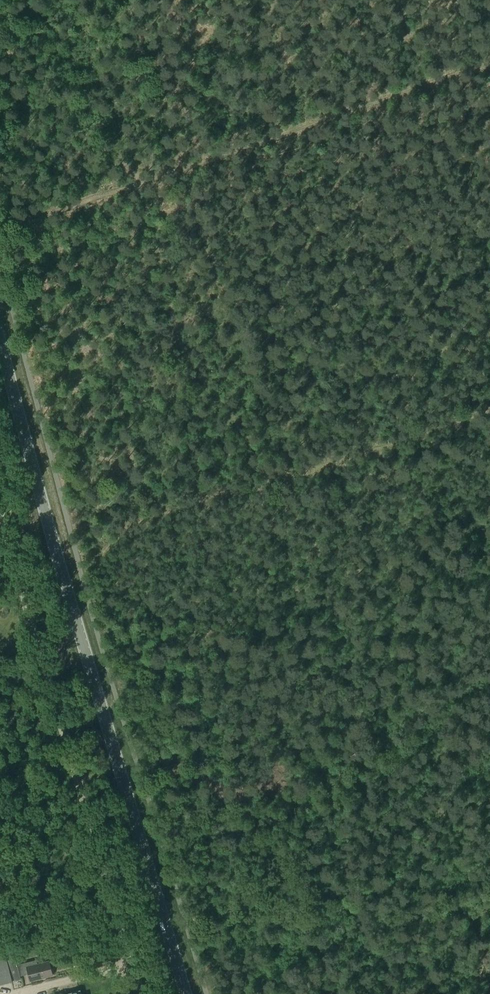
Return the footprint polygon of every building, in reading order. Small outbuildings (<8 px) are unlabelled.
[(161,757),(164,765),(178,761),(175,752),(161,757)] [(11,946),(4,948),(4,950),(12,981),(20,979),(12,947),(11,946)] [(12,982),(12,981),(4,950),(0,951),(0,985),(12,982)] [(49,962),(49,961),(37,964),(36,960),(26,962),(31,981),(53,975),(51,970),(53,968),(53,966),(53,964),(51,963),(49,962)]
